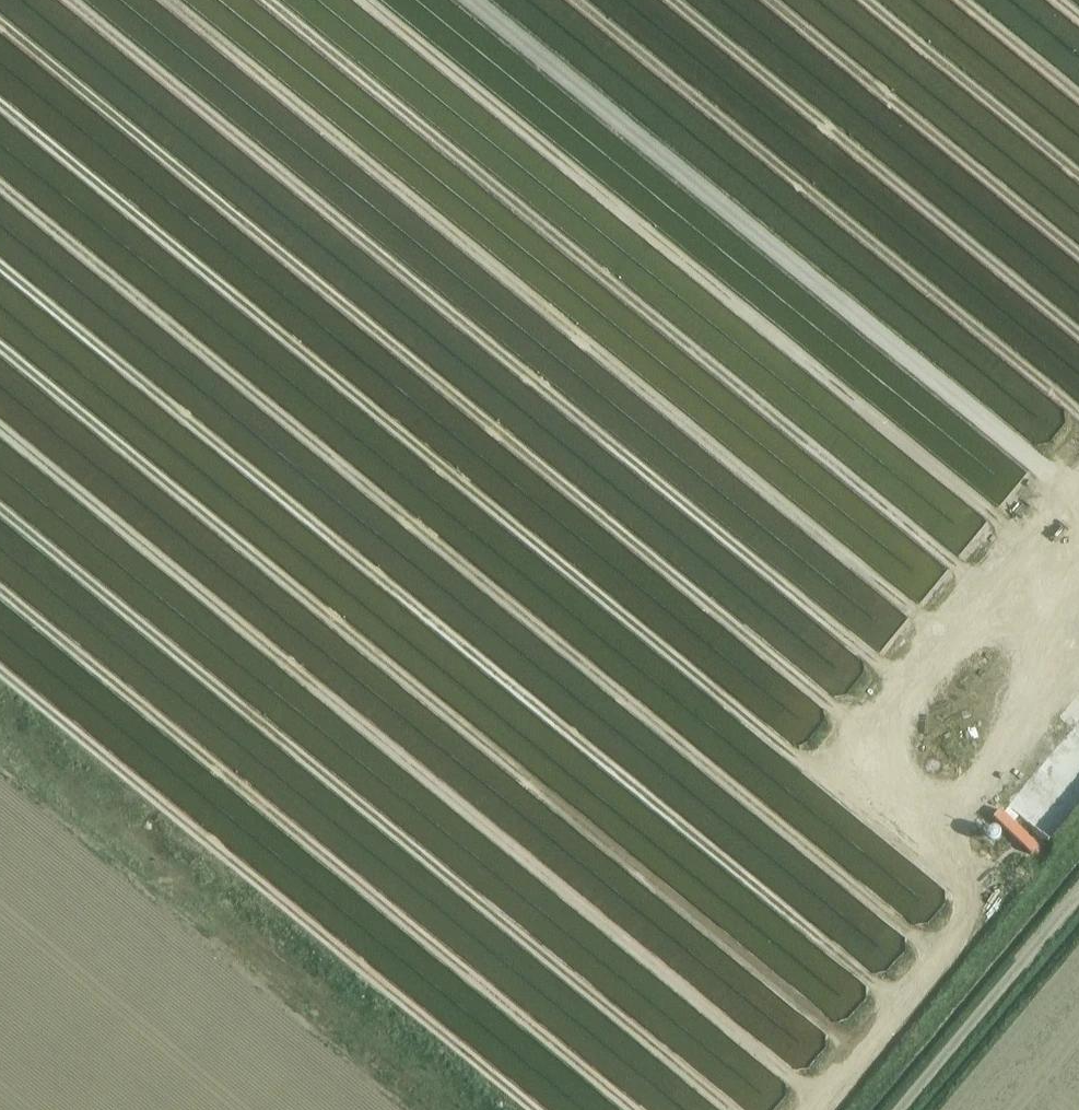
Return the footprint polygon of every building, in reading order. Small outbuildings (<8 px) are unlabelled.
[(939,750),(1048,841),(1078,803),(1078,583),(939,750)] [(997,820),(1029,852),(1038,843),(1006,811),(997,820)]
